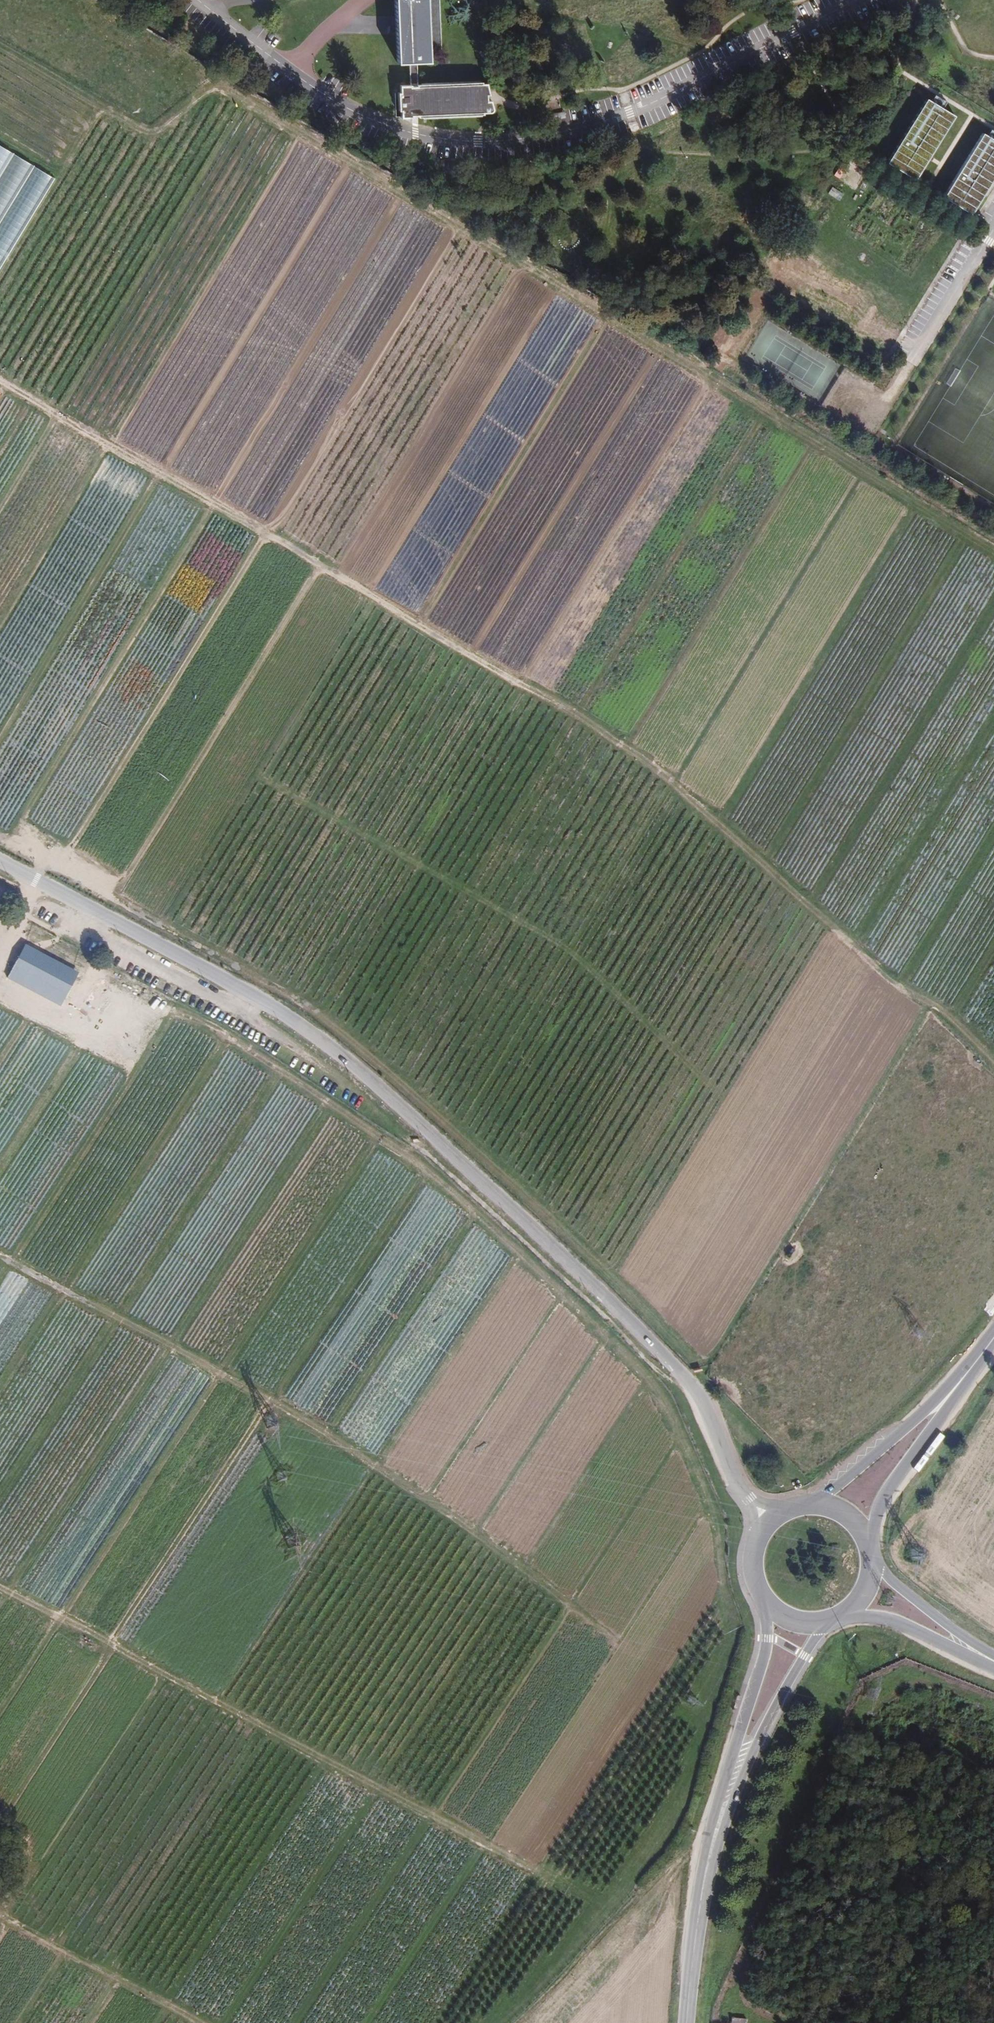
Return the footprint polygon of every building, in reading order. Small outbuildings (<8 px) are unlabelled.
[(392,26),(394,62),(405,62),(414,61),(428,61),(425,0),(391,0),(392,26)] [(410,117),(410,119),(475,116),(476,114),(485,113),(485,102),(479,103),(479,96),(481,96),(480,85),(474,84),(474,83),(415,85),(414,61),(405,62),(408,86),(408,88),(402,88),(401,86),(391,86),(391,94),(389,94),(390,111),(393,112),(393,119),(403,119),(404,117),(410,117)] [(929,158),(954,115),(944,108),(926,96),(887,161),(900,170),(915,178),(929,158)] [(982,135),(945,198),(955,204),(974,215),(993,181),(993,142),(982,135)] [(49,172),(0,147),(0,268),(49,172)] [(842,162),(833,174),(839,178),(848,166),(842,162)] [(78,973),(24,944),(6,978),(60,1006),(78,973)] [(349,1953),(355,1960),(364,1952),(358,1945),(349,1953)]
